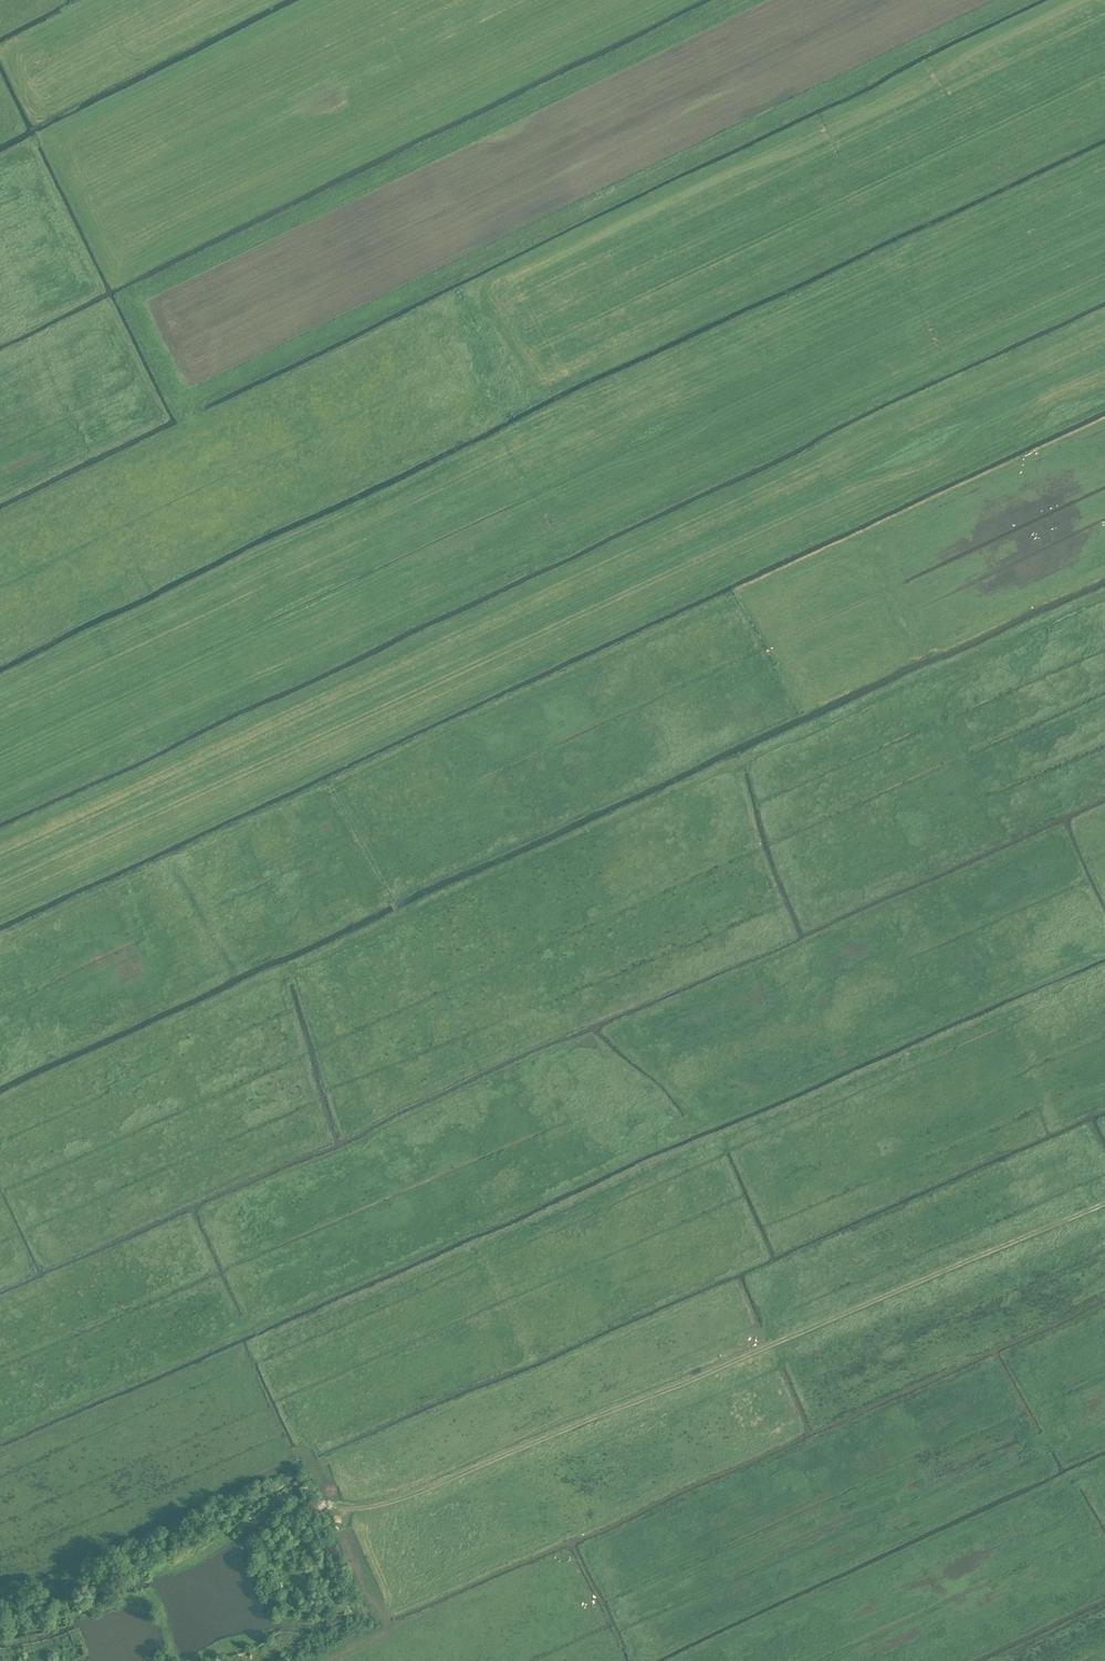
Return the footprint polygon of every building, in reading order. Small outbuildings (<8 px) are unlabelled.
[(293,1482),(302,1504),(310,1500),(303,1485),(304,1485),(301,1478),(293,1482)]
